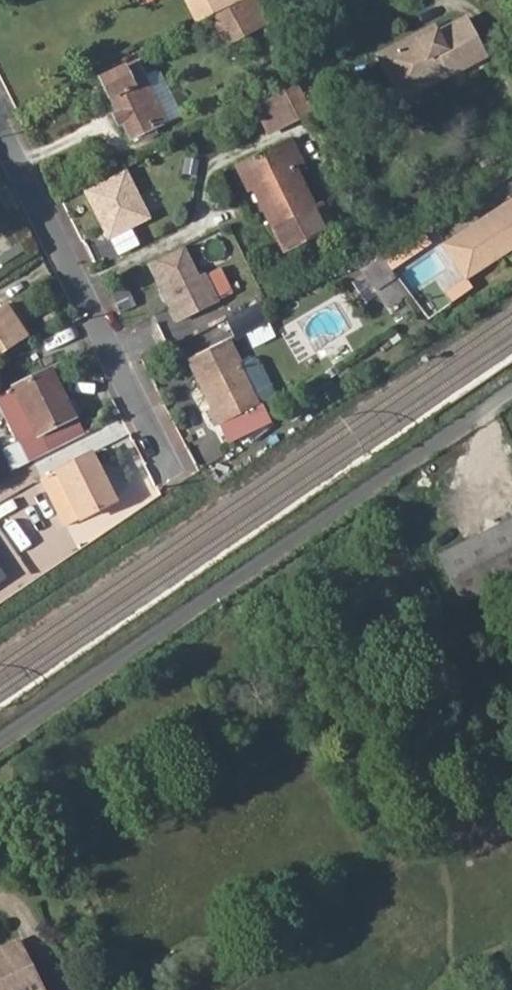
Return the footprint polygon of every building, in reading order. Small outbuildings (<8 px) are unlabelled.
[(198,21),(231,4),(229,0),(190,0),(188,1),(198,21)] [(418,40),(416,36),(378,56),(392,83),(406,76),(411,84),(444,67),(448,75),(484,57),(464,19),(437,34),(435,31),(418,40)] [(167,121),(136,60),(100,78),(109,97),(115,94),(136,137),(167,121)] [(406,76),(392,83),(400,99),(448,75),(444,67),(411,84),(406,76)] [(257,108),(269,133),(309,113),(297,88),(257,108)] [(264,210),(284,250),(330,227),(319,206),(311,210),(293,168),(300,165),(289,143),(238,167),(249,189),(260,183),(271,206),(264,210)] [(127,170),(81,192),(106,243),(152,221),(127,170)] [(441,245),(465,284),(511,253),(511,199),(441,245)] [(185,248),(147,267),(176,324),(234,295),(220,267),(200,277),(185,248)] [(385,257),(363,267),(383,310),(405,300),(385,257)] [(286,289),(291,299),(350,271),(345,261),(286,289)] [(118,313),(136,305),(126,285),(109,293),(118,313)] [(227,318),(236,336),(271,318),(262,300),(227,318)] [(28,335),(20,322),(12,326),(9,321),(16,316),(7,302),(0,307),(0,353),(28,335)] [(20,322),(16,316),(9,321),(12,326),(20,322)] [(188,357),(201,385),(205,383),(208,389),(204,390),(220,422),(259,403),(228,339),(188,357)] [(73,419),(48,370),(14,387),(39,436),(73,419)] [(14,387),(0,394),(0,399),(23,444),(39,436),(14,387)] [(90,454),(56,470),(81,518),(114,501),(90,454)] [(81,518),(56,470),(47,475),(71,522),(81,518)] [(439,555),(462,603),(511,578),(511,520),(439,555)] [(22,940),(0,949),(0,989),(43,989),(22,940)]
